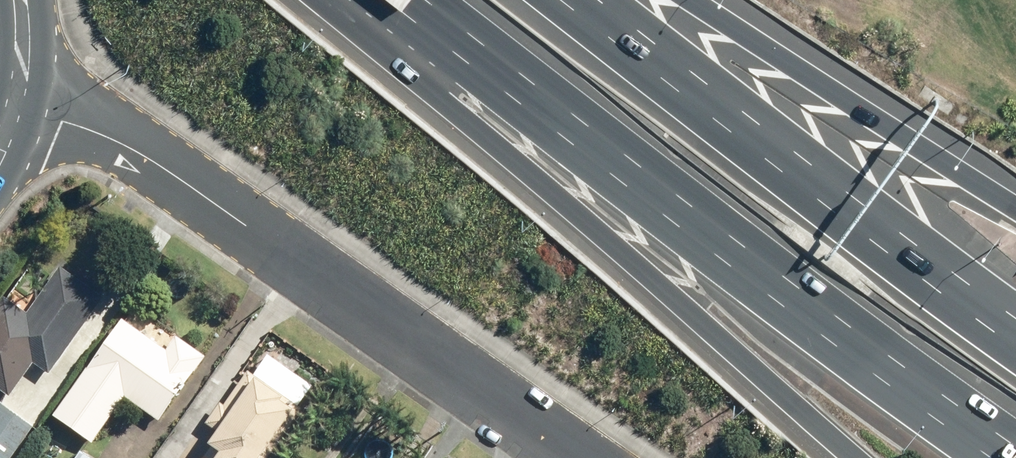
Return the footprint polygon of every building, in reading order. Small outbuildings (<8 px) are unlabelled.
[(0,306),(0,389),(13,398),(38,362),(53,373),(104,301),(61,270),(32,313),(7,296),(0,306)] [(162,421),(209,355),(180,334),(174,341),(159,330),(155,335),(127,315),(56,416),(95,443),(128,397),(162,421)] [(257,380),(247,373),(212,425),(221,431),(211,445),(216,448),(209,457),(264,457),(283,430),(289,433),(304,411),(300,408),(316,385),(272,357),(257,380)] [(35,427),(2,403),(0,406),(0,457),(13,457),(35,427)]
